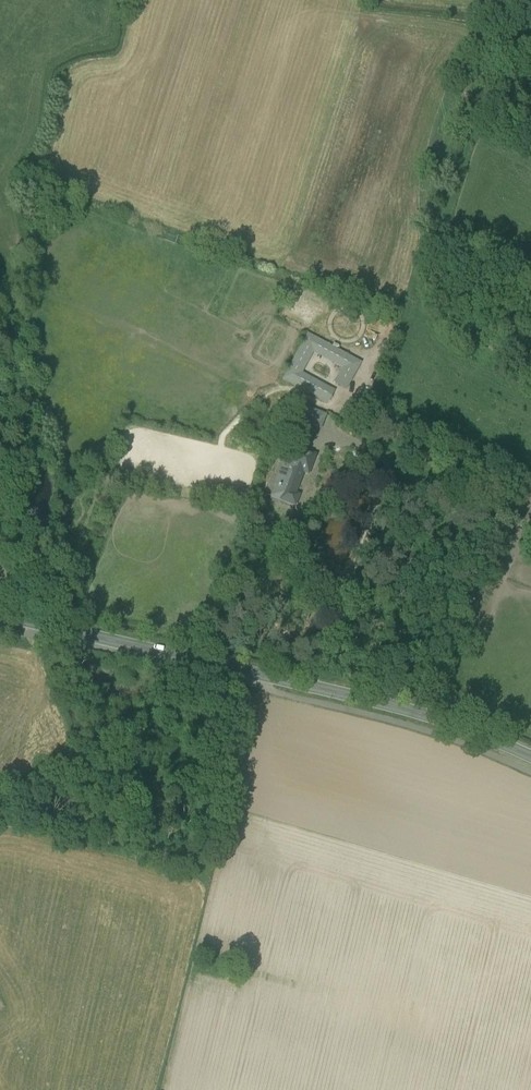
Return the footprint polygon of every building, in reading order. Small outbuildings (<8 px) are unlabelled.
[(333,394),(298,375),(312,349),(335,362),(334,364),(343,368),(335,383),(346,390),(361,363),(308,334),(284,379),(328,403),(333,394)] [(326,416),(306,408),(300,421),(320,429),(326,416)] [(296,449),(289,467),(283,464),(274,487),(275,488),(271,497),(295,506),(299,496),(295,494),(310,454),(296,449)]
